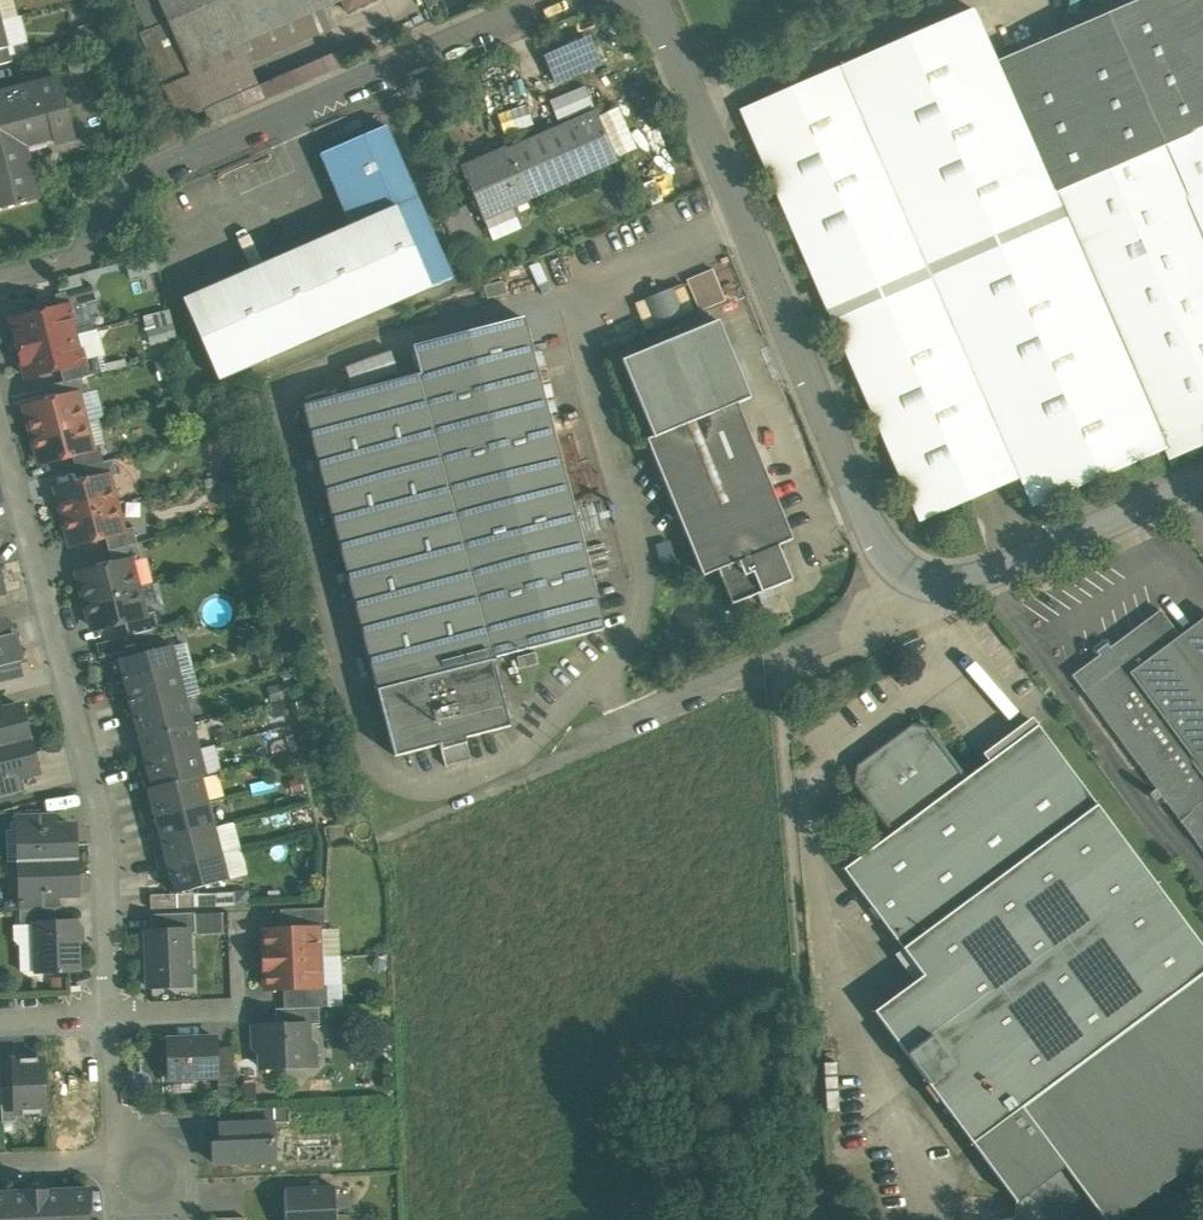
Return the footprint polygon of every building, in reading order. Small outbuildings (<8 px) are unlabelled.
[(157,0),(129,0),(143,32),(144,33),(167,23),(157,0)] [(167,23),(186,69),(187,68),(232,49),(311,15),(305,0),(157,0),(167,23)] [(311,15),(342,2),(346,12),(373,0),(305,0),(311,15)] [(999,67),(1054,193),(1164,145),(1202,129),(1202,0),(1153,0),(999,67)] [(973,9),(840,67),(1019,478),(1033,508),(1165,451),(1053,193),(1054,193),(999,67),(973,9)] [(186,69),(167,23),(144,33),(143,32),(137,35),(161,89),(190,77),(191,76),(187,68),(186,69)] [(587,35),(541,54),(553,83),(599,64),(587,35)] [(367,39),(350,46),(354,54),(371,47),(367,39)] [(0,50),(0,65),(11,62),(7,48),(0,50)] [(250,91),(232,49),(187,68),(191,76),(190,77),(205,110),(250,91)] [(840,67),(740,111),(919,522),(1019,478),(840,67)] [(38,201),(25,151),(54,143),(54,144),(74,139),(59,80),(0,95),(0,211),(38,201)] [(586,85),(548,96),(555,120),(593,109),(586,85)] [(595,111),(506,150),(527,199),(616,160),(595,111)] [(386,126),(320,154),(351,227),(183,300),(218,381),(452,279),(386,126)] [(1164,145),(1202,236),(1202,129),(1164,145)] [(1164,145),(1054,193),(1053,193),(1165,451),(1170,461),(1202,446),(1202,236),(1164,145)] [(506,149),(461,169),(483,219),(528,199),(527,199),(506,150),(506,149)] [(725,301),(712,270),(699,275),(712,306),(725,301)] [(712,306),(699,275),(686,281),(699,311),(712,306)] [(92,286),(55,296),(58,309),(68,307),(68,309),(96,301),(92,286)] [(58,309),(12,322),(19,350),(75,335),(68,309),(68,307),(58,309)] [(160,335),(173,331),(165,307),(139,317),(149,347),(163,342),(160,335)] [(522,318),(413,347),(420,375),(303,405),(376,689),(492,659),(603,630),(522,318)] [(718,321),(621,361),(653,437),(736,403),(737,404),(750,399),(718,321)] [(75,335),(19,350),(26,378),(60,369),(82,363),(82,362),(75,335)] [(82,363),(60,369),(63,383),(81,378),(100,373),(96,358),(82,362),(82,363)] [(63,383),(53,385),(57,400),(77,394),(78,396),(85,394),(81,378),(63,383)] [(57,400),(27,408),(31,422),(28,423),(32,436),(85,422),(78,396),(77,394),(57,400)] [(737,404),(736,403),(653,437),(646,440),(702,577),(777,546),(792,540),(737,404)] [(85,422),(32,436),(35,450),(38,449),(42,464),(71,456),(92,450),(92,449),(85,422)] [(92,450),(71,456),(75,470),(84,468),(103,463),(99,447),(92,449),(92,450)] [(103,463),(84,468),(88,482),(108,476),(108,478),(116,476),(113,460),(103,463)] [(88,482),(58,489),(62,504),(59,505),(63,518),(115,504),(108,478),(108,476),(88,482)] [(115,504),(63,518),(66,531),(69,531),(73,545),(105,537),(123,532),(122,531),(115,504)] [(123,532),(105,537),(109,551),(137,544),(133,528),(122,531),(123,532)] [(137,544),(109,551),(112,565),(130,560),(130,562),(141,559),(137,544)] [(777,546),(746,559),(760,593),(771,589),(791,581),(777,546)] [(760,593),(746,559),(717,571),(731,605),(757,595),(760,593)] [(112,565),(80,574),(83,588),(81,589),(85,602),(137,589),(130,562),(130,560),(112,565)] [(137,589),(85,602),(88,616),(90,615),(94,630),(124,622),(145,617),(144,615),(137,589)] [(760,593),(757,595),(764,611),(777,606),(771,589),(760,593)] [(1159,612),(1070,677),(1083,694),(1121,666),(1128,675),(1178,638),(1159,612)] [(145,617),(124,622),(128,637),(158,629),(154,613),(144,615),(145,617)] [(1128,675),(1121,666),(1083,694),(1180,824),(1202,806),(1202,619),(1178,638),(1128,675)] [(17,648),(13,634),(8,635),(5,623),(0,624),(0,652),(17,648)] [(122,638),(95,645),(99,659),(126,652),(122,638)] [(168,647),(118,660),(125,686),(178,673),(172,650),(173,650),(172,646),(168,647)] [(0,652),(0,681),(19,676),(16,663),(20,662),(17,648),(0,652)] [(535,653),(516,658),(520,669),(538,665),(535,653)] [(492,659),(376,689),(394,757),(465,739),(510,727),(492,659)] [(178,673),(125,686),(132,712),(185,698),(178,673)] [(185,698),(132,712),(139,738),(192,724),(191,721),(185,698)] [(0,712),(0,747),(28,740),(20,707),(1,712),(0,712)] [(192,724),(139,738),(145,764),(198,750),(193,727),(192,724)] [(890,747),(881,754),(880,757),(876,761),(871,754),(855,766),(852,783),(890,835),(965,780),(927,728),(909,726),(893,738),(898,744),(893,748),(890,747)] [(890,835),(843,870),(902,950),(1095,806),(1036,727),(965,780),(890,835)] [(465,739),(439,745),(445,767),(470,761),(465,739)] [(0,747),(0,782),(18,778),(37,773),(28,740),(0,747)] [(198,750),(145,764),(152,788),(152,789),(200,777),(201,777),(205,776),(198,750)] [(200,777),(152,789),(152,788),(147,790),(154,816),(207,802),(207,799),(206,799),(201,777),(200,777)] [(0,782),(0,798),(22,792),(18,778),(0,782)] [(1159,799),(1153,792),(1149,796),(1154,803),(1159,799)] [(207,802),(154,816),(161,842),(214,828),(208,806),(207,802)] [(902,950),(922,977),(873,1013),(971,1145),(1202,974),(1202,953),(1095,806),(902,950)] [(1180,824),(1198,849),(1202,845),(1202,806),(1180,824)] [(54,813),(15,814),(16,829),(54,828),(54,827),(54,813)] [(54,828),(16,829),(16,831),(20,831),(22,863),(75,860),(74,827),(54,827),(54,828)] [(214,828),(161,842),(167,868),(221,854),(214,828)] [(221,854),(167,868),(174,894),(178,893),(228,880),(227,876),(226,876),(221,854)] [(75,860),(22,863),(23,894),(18,894),(18,896),(57,894),(57,895),(77,894),(75,860)] [(57,894),(18,896),(19,911),(55,910),(58,909),(57,895),(57,894)] [(174,894),(149,896),(150,910),(193,908),(193,894),(174,894)] [(323,909),(279,910),(280,931),(317,929),(317,931),(324,930),(323,909)] [(55,910),(19,911),(20,927),(34,927),(34,925),(56,924),(55,910)] [(193,914),(150,916),(151,932),(187,931),(187,933),(194,933),(193,914)] [(56,924),(34,925),(34,927),(36,972),(77,970),(75,924),(56,924)] [(280,931),(264,931),(265,960),(318,958),(317,931),(317,929),(280,931)] [(151,932),(146,932),(148,988),(189,986),(187,933),(187,931),(151,932)] [(318,958),(265,960),(266,989),(283,989),(319,987),(319,986),(318,958)] [(971,1145),(1014,1204),(1062,1168),(1100,1219),(1116,1219),(1202,1156),(1202,974),(971,1145)] [(319,987),(283,989),(283,1009),(318,1008),(327,1007),(326,986),(319,986),(319,987)] [(283,1009),(275,1010),(275,1027),(307,1025),(319,1025),(318,1008),(283,1009)] [(275,1027),(258,1027),(259,1042),(253,1048),(260,1054),(260,1068),(308,1067),(308,1052),(314,1046),(307,1040),(307,1025),(275,1027)] [(215,1039),(167,1040),(169,1079),(217,1077),(215,1039)] [(44,1060),(13,1061),(14,1088),(15,1114),(46,1113),(44,1060)] [(0,1089),(0,1100),(0,1113),(1,1123),(16,1123),(15,1114),(14,1088),(0,1089)] [(248,1112),(248,1125),(274,1125),(289,1124),(289,1111),(248,1112)] [(214,1143),(214,1164),(275,1162),(274,1142),(274,1125),(248,1125),(220,1126),(220,1143),(214,1143)] [(61,1190),(62,1219),(89,1219),(89,1208),(88,1189),(74,1190),(74,1189),(61,1190)] [(283,1191),(284,1219),(336,1219),(335,1189),(283,1191)] [(35,1191),(36,1219),(62,1219),(61,1190),(35,1191)] [(9,1192),(10,1219),(36,1219),(35,1191),(9,1192)] [(0,1192),(0,1219),(10,1219),(9,1192),(0,1192)]
